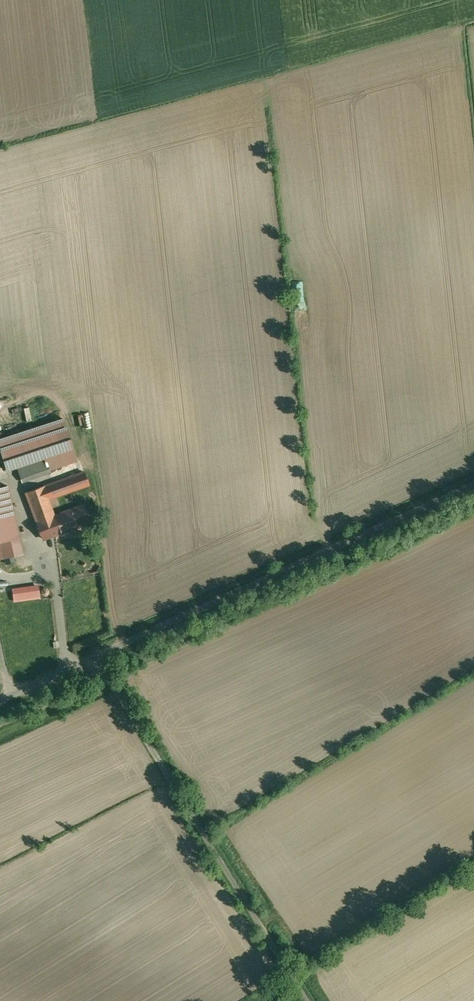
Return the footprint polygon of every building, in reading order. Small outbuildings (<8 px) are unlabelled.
[(52,422),(0,439),(0,448),(7,470),(45,457),(46,459),(51,472),(66,465),(59,445),(52,422)] [(59,445),(66,465),(90,457),(83,437),(59,445)] [(46,459),(17,469),(22,482),(51,472),(46,459)] [(84,471),(26,492),(44,538),(61,532),(55,515),(51,506),(49,499),(56,496),(89,484),(84,471)] [(0,488),(0,541),(1,541),(2,545),(0,546),(0,552),(1,558),(5,557),(6,563),(14,561),(13,556),(23,553),(8,486),(0,488)] [(56,496),(49,499),(51,506),(59,503),(56,496)] [(83,505),(55,515),(61,532),(88,522),(90,528),(96,526),(94,519),(89,521),(83,505)] [(38,585),(13,588),(15,601),(40,597),(38,585)]
